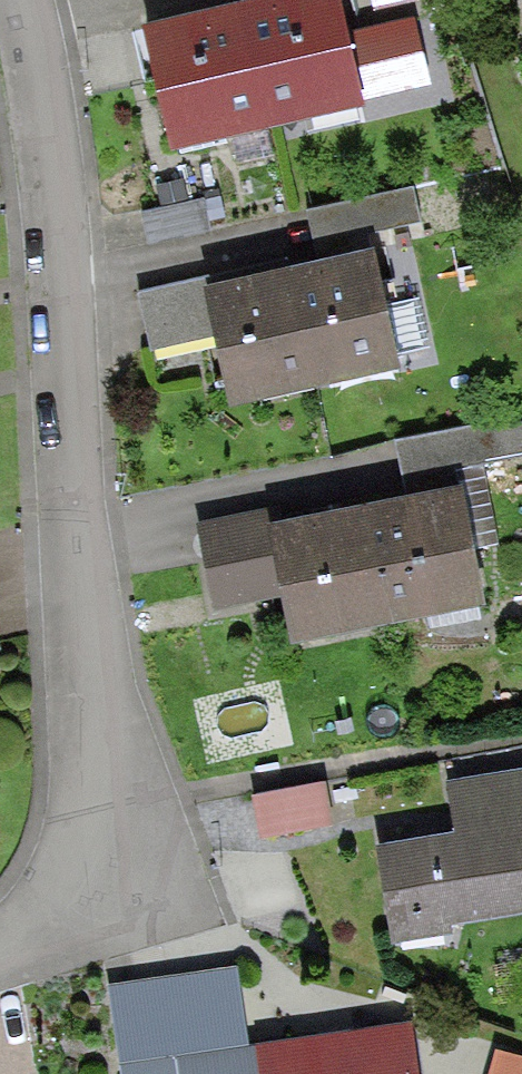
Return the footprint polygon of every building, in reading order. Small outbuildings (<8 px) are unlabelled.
[(270,120),(359,98),(334,0),(288,0),(243,11),(270,120)] [(270,120),(243,11),(152,33),(179,142),(270,120)] [(419,226),(412,190),(312,208),(318,243),(419,226)] [(213,199),(149,211),(155,240),(218,229),(213,199)] [(372,253),(294,269),(313,364),(316,378),(351,371),(349,357),(392,348),(372,253)] [(294,269),(211,286),(217,315),(233,395),(264,388),(262,375),(313,364),(294,269)] [(145,330),(217,315),(211,286),(208,271),(136,285),(145,330)] [(493,470),(486,427),(402,439),(408,483),(493,470)] [(364,508),(382,607),(384,617),(426,609),(424,599),(477,589),(459,490),(364,508)] [(270,526),(282,589),(290,635),(334,627),(332,616),(382,607),(364,508),(270,526)] [(282,589),(270,526),(268,513),(206,524),(219,600),(282,589)] [(382,845),(393,921),(521,902),(521,776),(462,784),(469,832),(382,845)] [(326,779),(253,792),(261,834),(334,821),(326,779)] [(236,969),(119,985),(131,1073),(251,1073),(236,969)] [(266,1073),(424,1073),(418,1027),(263,1046),(266,1073)] [(501,1052),(493,1073),(521,1073),(521,1059),(501,1052)]
